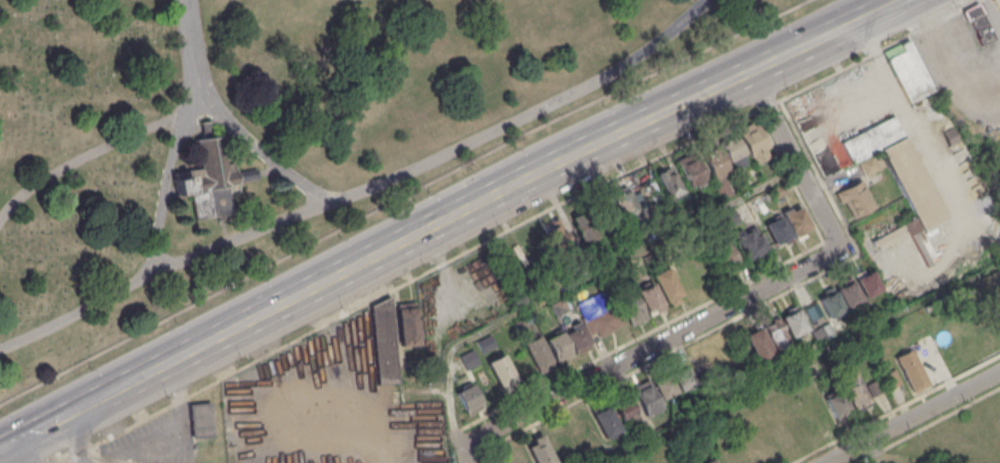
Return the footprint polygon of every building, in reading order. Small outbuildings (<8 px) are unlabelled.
[(979,47),(960,12),(977,3),(996,38),(979,47)] [(909,102),(885,52),(908,41),(933,91),(909,102)] [(840,142),(851,163),(878,149),(914,219),(873,240),(879,250),(920,229),(944,217),(893,116),(840,142)] [(194,141),(202,140),(199,123),(208,121),(211,138),(220,137),(225,164),(234,163),(235,172),(256,169),(258,182),(239,185),(240,191),(229,193),(232,214),(194,221),(189,194),(172,197),(169,182),(186,179),(185,171),(199,168),(194,141)] [(752,163),(737,133),(755,124),(770,153),(752,163)] [(947,144),(941,132),(950,127),(956,139),(947,144)] [(719,144),(733,136),(747,162),(732,170),(719,144)] [(711,179),(697,152),(714,143),(728,170),(711,179)] [(864,175),(857,162),(876,152),(883,165),(864,175)] [(687,187),(676,162),(692,154),(704,179),(687,187)] [(666,198),(654,175),(669,167),(681,190),(666,198)] [(715,186),(722,198),(732,193),(725,180),(715,186)] [(859,180),(872,207),(851,218),(838,191),(859,180)] [(773,199),(769,190),(782,183),(786,192),(773,199)] [(638,212),(624,187),(609,195),(623,220),(638,212)] [(799,207),(809,228),(794,236),(783,215),(799,207)] [(738,219),(733,208),(721,214),(727,225),(738,219)] [(581,247),(566,218),(580,211),(595,240),(581,247)] [(775,247),(763,225),(780,216),(792,238),(775,247)] [(559,264),(574,256),(557,223),(542,230),(559,264)] [(746,260),(732,234),(754,223),(767,249),(746,260)] [(739,263),(724,236),(709,244),(724,271),(739,263)] [(648,269),(642,257),(653,251),(659,263),(648,269)] [(631,281),(644,275),(637,262),(624,268),(631,281)] [(652,275),(667,267),(682,298),(667,305),(652,275)] [(614,284),(622,280),(616,270),(608,274),(614,284)] [(864,297),(853,278),(869,270),(880,288),(864,297)] [(861,299),(850,280),(834,289),(845,308),(861,299)] [(649,315),(635,289),(651,281),(665,307),(649,315)] [(828,318),(817,299),(833,290),(844,310),(828,318)] [(631,326),(646,318),(633,292),(617,300),(631,326)] [(555,316),(549,303),(561,297),(568,309),(555,316)] [(377,383),(371,307),(389,299),(396,381),(377,383)] [(397,302),(415,301),(417,345),(399,346),(397,302)] [(623,323),(613,304),(591,316),(589,313),(580,318),(589,335),(595,332),(598,337),(623,323)] [(790,337),(780,316),(795,309),(805,330),(790,337)] [(517,335),(512,323),(521,318),(527,330),(517,335)] [(774,349),(763,327),(777,319),(789,341),(774,349)] [(811,331),(818,343),(834,334),(827,321),(811,331)] [(576,353),(564,331),(580,323),(591,345),(576,353)] [(756,361),(742,335),(758,326),(772,352),(756,361)] [(557,364),(544,339),(560,331),(572,356),(557,364)] [(482,353),(476,341),(489,335),(495,346),(482,353)] [(538,372),(524,343),(538,336),(553,365),(538,372)] [(465,370),(459,356),(473,349),(479,363),(465,370)] [(913,392),(895,357),(911,349),(929,384),(913,392)] [(501,389),(516,381),(502,353),(486,361),(501,389)] [(677,388),(669,373),(683,365),(691,380),(677,388)] [(868,400),(852,369),(835,378),(851,409),(868,400)] [(888,388),(881,375),(893,369),(900,382),(888,388)] [(660,399),(652,384),(666,376),(675,391),(660,399)] [(872,395),(866,384),(877,378),(883,390),(872,395)] [(466,414),(455,392),(473,383),(484,406),(466,414)] [(643,415),(632,392),(647,384),(658,408),(643,415)] [(833,418),(823,398),(839,390),(849,410),(833,418)] [(620,420),(612,404),(626,396),(634,412),(620,420)] [(193,437),(212,434),(209,401),(190,404),(193,437)] [(603,437),(590,413),(604,405),(617,430),(603,437)] [(539,435),(522,443),(532,462),(553,462),(539,435)]
